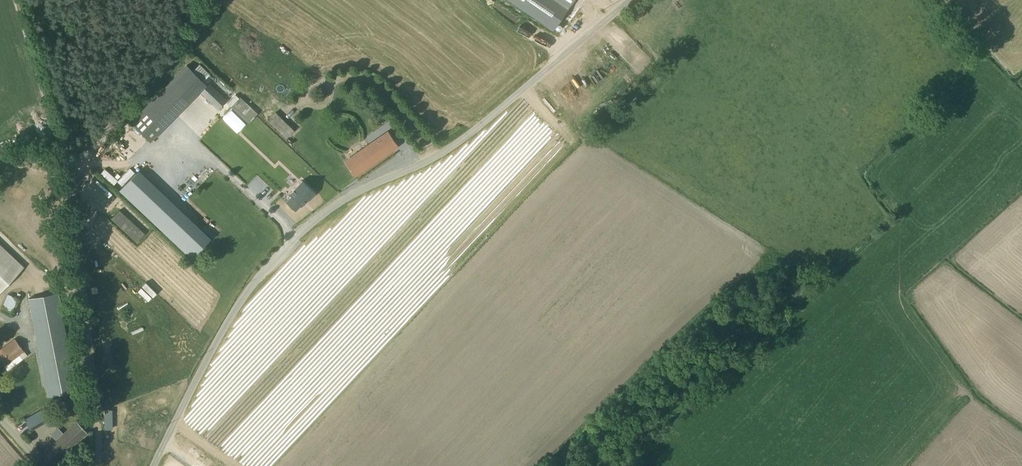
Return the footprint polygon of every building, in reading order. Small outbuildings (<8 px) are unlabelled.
[(552,31),(573,0),(508,0),(552,31)] [(150,141),(206,85),(186,65),(130,122),(150,141)] [(226,100),(208,83),(199,92),(217,110),(226,100)] [(247,123),(257,114),(258,114),(237,94),(239,97),(230,107),(247,123)] [(371,105),(366,109),(372,118),(378,114),(371,105)] [(293,130),(275,112),(267,120),(286,138),(293,130)] [(343,161),(354,176),(397,145),(387,131),(343,161)] [(322,142),(317,137),(312,142),(317,147),(322,142)] [(117,177),(122,181),(132,167),(127,164),(117,177)] [(131,180),(140,169),(135,165),(126,176),(131,180)] [(209,241),(140,175),(125,190),(123,193),(193,259),(195,256),(209,241)] [(285,202),(295,211),(315,192),(301,180),(288,194),(290,196),(285,202)] [(0,245),(0,292),(23,267),(0,245)] [(14,317),(14,316),(16,311),(15,310),(19,299),(7,294),(0,310),(0,311),(14,317)] [(56,294),(29,300),(46,395),(74,390),(75,389),(56,294)] [(0,349),(0,361),(7,371),(27,356),(14,339),(0,349)] [(24,420),(30,431),(51,419),(56,416),(50,406),(45,409),(44,408),(24,420)] [(54,464),(87,432),(76,421),(63,434),(57,428),(50,435),(55,440),(43,452),(54,464)]
